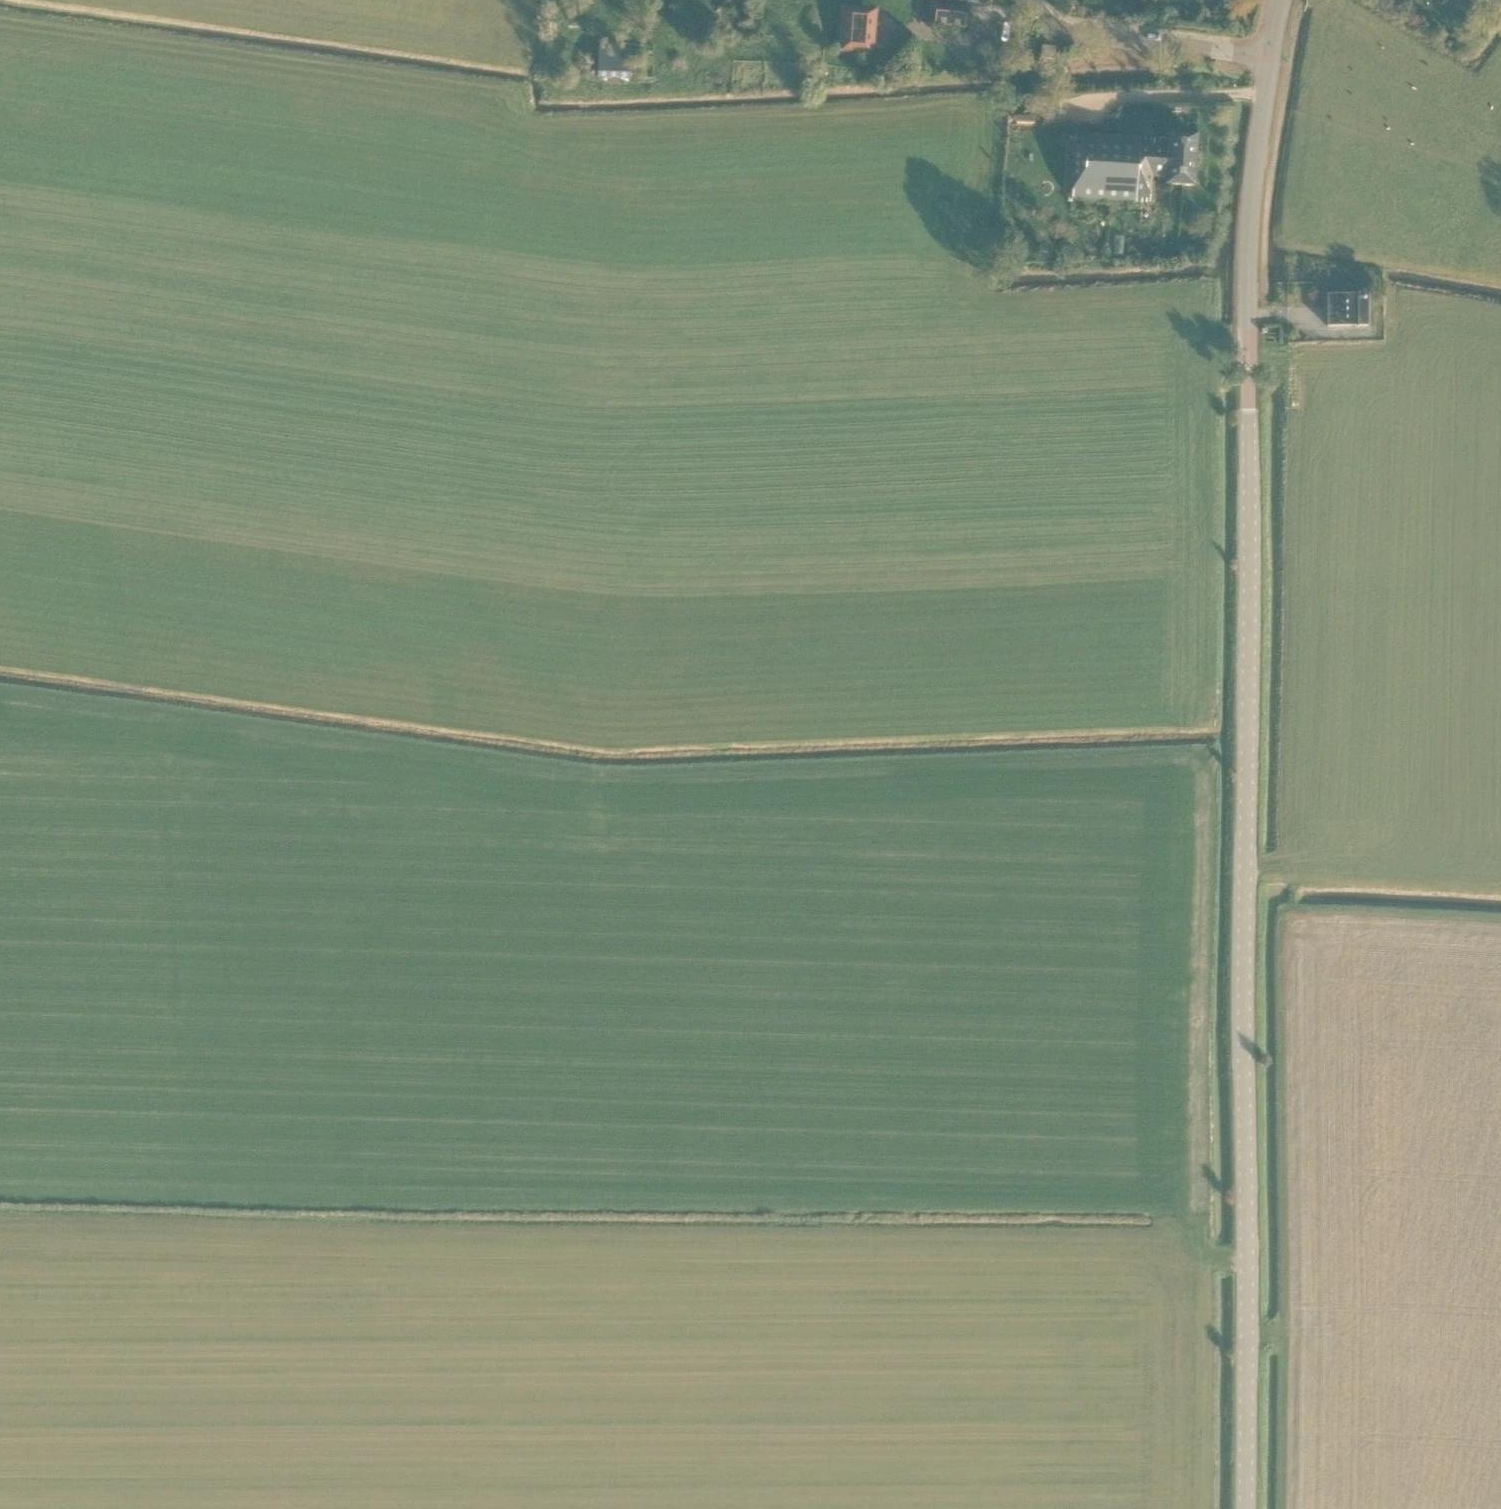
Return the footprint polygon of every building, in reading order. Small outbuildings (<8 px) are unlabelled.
[(939,5),(937,5),(935,24),(965,28),(967,8),(965,8),(966,2),(988,5),(989,0),(940,0),(939,5)] [(1128,12),(1123,4),(1115,9),(1120,17),(1128,12)] [(872,54),(875,22),(859,21),(856,53),(872,54)] [(1054,60),(1056,47),(1042,46),(1040,58),(1054,60)] [(599,56),(599,81),(631,81),(632,56),(599,56)] [(1194,186),(1195,175),(1197,136),(1170,134),(1169,140),(1076,134),(1072,198),(1150,202),(1152,177),(1167,177),(1167,184),(1194,186)] [(1327,327),(1368,326),(1368,294),(1327,294),(1327,327)]
